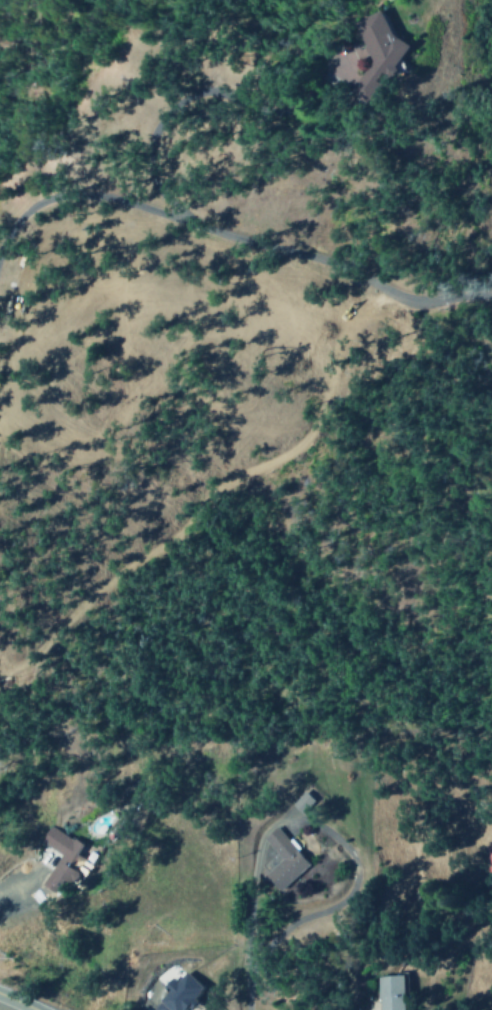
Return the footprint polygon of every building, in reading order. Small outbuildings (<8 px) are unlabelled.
[(345,55),(328,85),(345,94),(358,69),(364,67),(380,37),(362,27),(352,3),(328,14),(345,55)] [(85,859),(76,855),(81,844),(45,826),(37,842),(57,853),(41,886),(51,891),(54,886),(67,893),(85,859)] [(307,863),(273,826),(260,838),(279,859),(261,874),(276,891),(307,863)] [(183,971),(172,982),(171,982),(148,1008),(151,1009),(180,1009),(201,986),(183,971)] [(402,975),(375,975),(376,1009),(403,1009),(402,975)]
